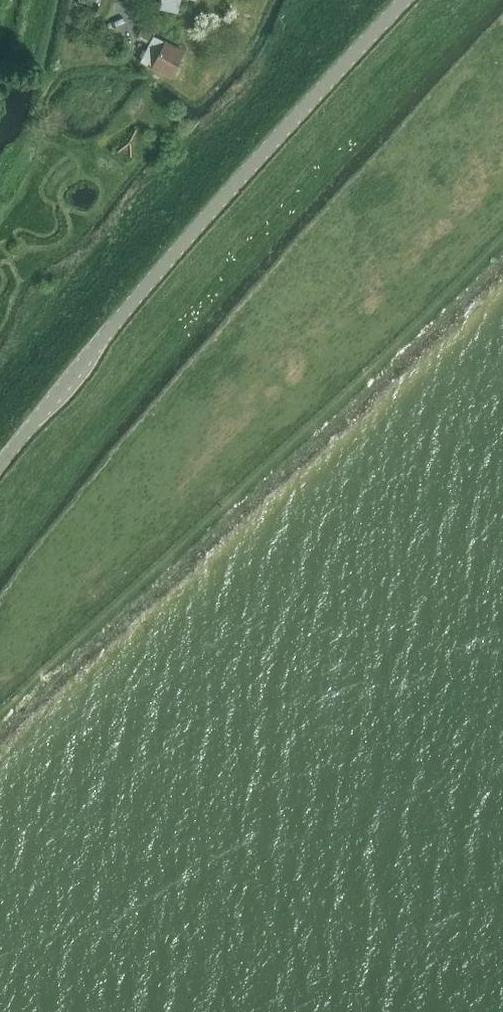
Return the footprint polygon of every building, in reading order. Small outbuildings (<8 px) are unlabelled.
[(141,61),(170,76),(183,51),(154,36),(141,61)]
